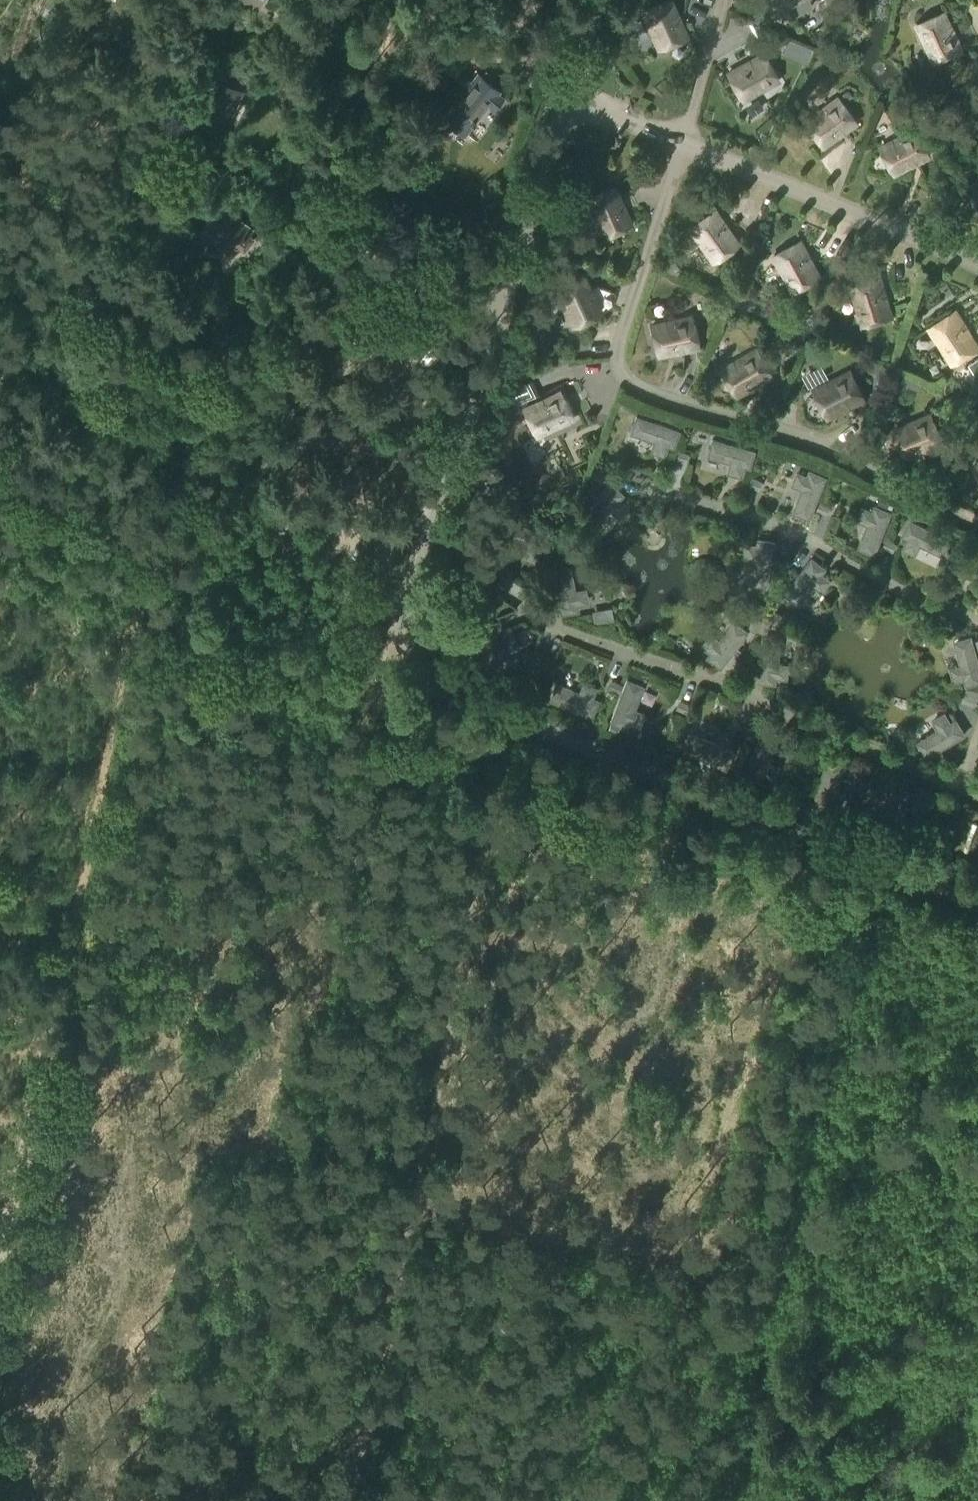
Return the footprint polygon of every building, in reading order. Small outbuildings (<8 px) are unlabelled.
[(782,23),(816,4),(814,0),(768,0),(782,23)] [(670,2),(643,14),(659,51),(687,39),(670,2)] [(944,13),(917,26),(934,62),(961,49),(944,13)] [(461,61),(468,52),(458,46),(452,55),(461,61)] [(763,56),(728,76),(743,102),(778,82),(763,56)] [(479,73),(444,114),(462,128),(470,118),(471,119),(474,116),(473,115),(496,87),(479,73)] [(214,79),(200,109),(224,120),(238,91),(214,79)] [(838,99),(806,123),(824,147),(856,123),(838,99)] [(917,129),(881,148),(896,175),(931,156),(917,129)] [(615,190),(588,202),(605,239),(632,226),(615,190)] [(216,201),(195,227),(228,253),(250,225),(230,209),(229,211),(216,201)] [(716,212),(691,229),(714,262),(739,245),(716,212)] [(801,243),(775,257),(795,292),(821,278),(801,243)] [(881,279),(852,288),(865,326),(893,317),(881,279)] [(583,284),(556,297),(573,333),(600,320),(583,284)] [(932,329),(941,342),(954,362),(959,359),(974,349),(977,346),(977,345),(956,313),(952,316),(937,326),(932,329)] [(690,323),(651,333),(658,362),(697,352),(690,323)] [(759,351),(725,371),(741,397),(775,376),(759,351)] [(852,373),(816,391),(830,418),(865,399),(852,373)] [(563,393),(527,411),(541,437),(576,419),(563,393)] [(932,415),(896,431),(908,459),(944,443),(932,415)] [(637,416),(631,433),(673,446),(679,429),(637,416)] [(713,439),(708,457),(731,463),(728,473),(743,477),(746,467),(751,468),(755,451),(713,439)] [(811,470),(795,511),(812,518),(828,477),(811,470)] [(609,482),(581,516),(595,527),(610,509),(618,516),(628,504),(620,497),(623,493),(609,482)] [(877,506),(860,547),(877,553),(893,513),(877,506)] [(504,515),(498,531),(539,548),(545,531),(504,515)] [(911,521),(903,537),(943,556),(951,539),(911,521)] [(759,539),(752,583),(769,586),(777,542),(759,539)] [(813,558),(786,593),(801,604),(827,569),(813,558)] [(467,565),(457,580),(494,604),(504,589),(467,565)] [(571,566),(553,569),(560,613),(578,609),(571,566)] [(711,632),(702,645),(710,652),(708,655),(722,666),(749,631),(735,620),(720,639),(711,632)] [(511,631),(471,648),(478,665),(480,664),(485,674),(499,668),(495,658),(518,647),(511,631)] [(763,638),(759,682),(777,684),(781,640),(763,638)] [(955,643),(967,685),(977,682),(977,658),(972,638),(955,643)] [(626,680),(611,721),(627,727),(643,686),(626,680)] [(557,682),(550,698),(591,714),(598,698),(557,682)] [(939,730),(918,742),(928,758),(965,735),(956,720),(953,722),(947,712),(933,720),(939,730)] [(694,734),(687,751),(728,768),(735,751),(694,734)] [(763,734),(746,774),(763,781),(779,740),(763,734)] [(830,759),(814,800),(830,807),(846,766),(830,759)] [(897,789),(884,831),(901,836),(914,794),(897,789)]
